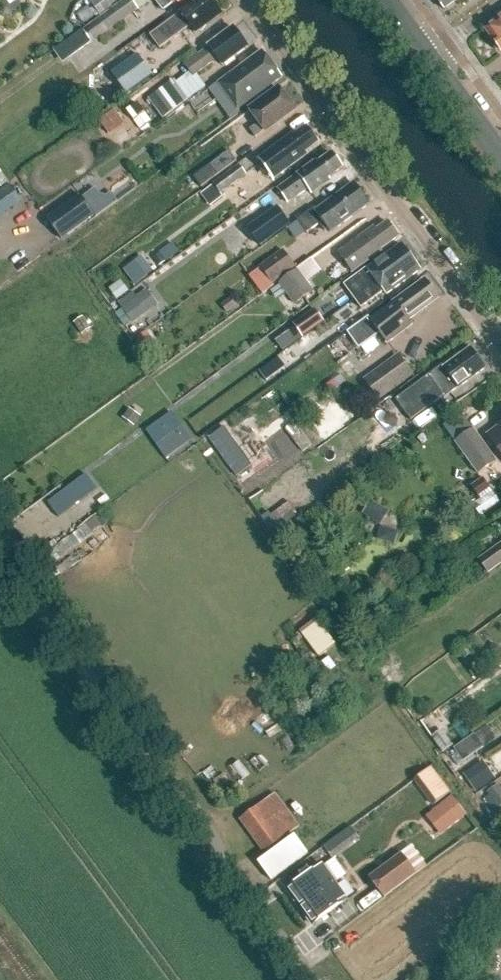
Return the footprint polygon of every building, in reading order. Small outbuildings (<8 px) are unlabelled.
[(7,1),(6,0),(3,0),(1,7),(17,12),(21,1),(19,0),(9,0),(7,1)] [(138,9),(132,0),(125,0),(83,31),(82,30),(53,51),(63,64),(138,9)] [(120,0),(89,0),(100,16),(111,8),(110,7),(120,0)] [(223,15),(221,13),(222,9),(218,4),(214,3),(212,0),(199,0),(150,36),(160,49),(169,43),(190,27),(196,35),(223,15)] [(164,11),(179,0),(156,0),(164,11)] [(445,11),(459,0),(437,0),(445,11)] [(485,29),(500,51),(500,18),(485,29)] [(197,75),(219,59),(223,66),(249,47),(235,29),(185,66),(190,73),(194,78),(197,75)] [(152,47),(128,64),(142,83),(166,66),(152,47)] [(231,110),(233,113),(282,78),(263,52),(219,84),(236,106),(231,110)] [(194,78),(190,73),(162,94),(160,92),(150,99),(163,118),(206,87),(197,75),(194,78)] [(118,92),(118,88),(102,87),(101,99),(117,101),(117,99),(118,92)] [(256,138),(294,110),(280,90),(251,111),(259,123),(250,130),(256,138)] [(141,130),(152,121),(145,113),(134,122),(141,130)] [(301,155),(311,148),(319,142),(308,127),(295,137),(293,135),(259,160),(273,179),(303,157),(301,155)] [(229,151),(194,177),(201,187),(236,161),(229,151)] [(319,163),(317,161),(278,189),(288,203),(308,189),(312,195),(336,177),(335,175),(343,169),(340,164),(341,162),(337,157),(335,157),(332,153),(319,163)] [(221,194),(246,175),(239,165),(213,184),(221,194)] [(355,184),(317,211),(315,209),(298,221),(308,234),(324,222),(331,233),(370,205),(355,184)] [(80,194),(46,219),(62,240),(95,216),(80,194)] [(287,222),(276,206),(247,227),(258,244),(287,222)] [(388,222),(377,230),(374,226),(339,253),(353,273),(382,252),(381,250),(399,237),(388,222)] [(354,299),(411,257),(401,244),(344,286),(354,299)] [(283,250),(259,267),(272,284),(296,267),(283,250)] [(141,254),(122,269),(133,284),(152,270),(141,254)] [(420,270),(411,257),(354,299),(362,309),(384,292),(386,296),(420,270)] [(279,283),(295,305),(314,291),(298,269),(279,283)] [(117,301),(129,292),(120,280),(117,283),(115,280),(106,287),(117,301)] [(421,312),(439,299),(435,294),(436,291),(431,285),(429,285),(425,280),(406,294),(404,291),(392,301),(394,303),(371,320),(390,346),(413,329),(409,324),(423,315),(421,312)] [(119,303),(133,323),(147,312),(133,293),(119,303)] [(227,313),(236,306),(231,298),(221,305),(227,313)] [(302,337),(323,322),(314,309),(293,325),(295,327),(302,337)] [(358,349),(380,333),(369,318),(347,333),(358,349)] [(289,347),(302,337),(295,327),(282,337),(289,347)] [(288,366),(298,359),(290,348),(280,355),(288,366)] [(486,368),(471,349),(445,369),(443,366),(429,377),(445,399),(458,389),(486,368)] [(390,393),(414,375),(402,358),(378,376),(390,393)] [(134,427),(141,417),(129,409),(123,418),(134,427)] [(488,435),(500,452),(500,425),(488,435)] [(170,436),(179,449),(192,441),(182,427),(170,436)] [(454,442),(478,475),(497,461),(473,428),(454,442)] [(86,474),(48,502),(59,517),(97,489),(86,474)] [(483,478),(471,486),(478,497),(490,489),(483,478)] [(480,516),(500,502),(493,492),(492,492),(481,500),(473,505),(480,516)] [(380,526),(389,512),(371,500),(362,515),(380,526)] [(295,512),(289,503),(270,515),(269,513),(262,518),(273,534),(280,529),(276,524),(295,512)] [(103,513),(35,553),(42,565),(110,525),(103,513)] [(500,565),(500,543),(478,560),(488,574),(500,565)] [(300,631),(319,658),(336,645),(317,619),(300,631)] [(459,653),(465,660),(471,655),(466,648),(459,653)] [(500,656),(500,654),(491,648),(484,658),(495,665),(500,656)] [(442,753),(453,746),(442,730),(432,737),(442,753)] [(463,762),(484,748),(474,734),(454,748),(463,762)] [(489,777),(499,770),(491,758),(481,764),(489,777)] [(431,765),(412,778),(431,804),(450,791),(431,765)] [(500,807),(500,790),(497,785),(487,793),(498,809),(500,807)] [(300,826),(276,794),(240,819),(264,852),(300,826)] [(433,811),(447,830),(466,816),(451,797),(433,811)] [(333,858),(359,838),(351,827),(325,847),(333,858)] [(299,861),(286,843),(259,863),(272,881),(299,861)] [(402,855),(370,879),(384,898),(416,874),(402,855)] [(288,890),(301,908),(336,882),(323,864),(288,890)] [(313,925),(348,900),(336,882),(301,908),(289,916),(301,932),(312,924),(313,925)] [(482,942),(493,957),(500,952),(500,929),(482,942)]
